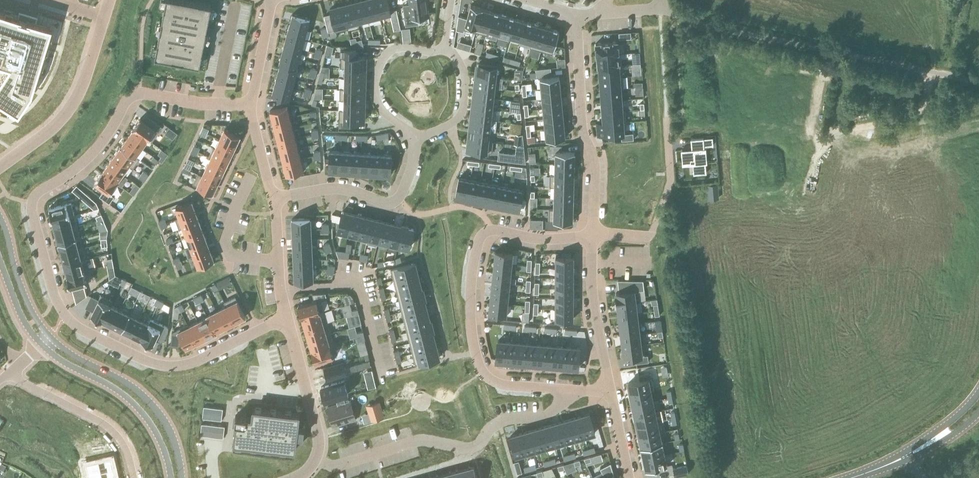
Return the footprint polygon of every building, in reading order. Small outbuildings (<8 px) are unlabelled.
[(155,57),(200,65),(211,5),(187,0),(166,0),(155,57)] [(364,0),(363,0),(353,3),(358,22),(369,19),(364,0)] [(375,0),(364,0),(369,19),(380,16),(375,0)] [(388,0),(375,0),(380,16),(390,14),(391,13),(388,0)] [(403,7),(406,25),(419,24),(418,18),(429,17),(429,16),(427,0),(409,0),(410,4),(408,6),(403,7)] [(358,22),(353,3),(342,6),(347,25),(358,22)] [(475,32),(482,8),(471,4),(467,18),(459,15),(456,29),(463,31),(464,29),(475,32)] [(347,25),(342,6),(330,9),(331,14),(324,16),(328,31),(335,29),(336,31),(348,28),(347,25)] [(488,30),(493,11),(483,8),(482,8),(475,32),(476,32),(487,35),(488,30)] [(8,105),(15,110),(16,110),(29,90),(29,89),(30,85),(35,70),(36,64),(37,62),(39,56),(39,55),(41,49),(41,47),(43,41),(44,40),(45,34),(46,34),(46,32),(48,26),(48,25),(42,23),(41,23),(36,21),(35,21),(36,18),(35,18),(27,16),(27,15),(26,15),(25,20),(18,17),(18,16),(17,16),(17,15),(3,11),(0,10),(0,100),(8,105)] [(499,33),(504,15),(493,11),(488,30),(498,33),(499,33)] [(391,13),(390,14),(392,21),(399,20),(397,12),(391,13)] [(307,29),(310,18),(293,14),(290,24),(307,29)] [(510,36),(515,18),(504,15),(499,33),(498,33),(497,38),(509,41),(510,37),(510,36)] [(521,40),(526,21),(515,18),(510,36),(510,37),(521,40)] [(532,43),(537,24),(526,21),(521,40),(531,43),(532,43)] [(305,39),(307,29),(290,24),(287,34),(305,39)] [(541,50),(548,27),(537,24),(532,43),(531,43),(530,47),(541,50)] [(553,54),(559,31),(548,27),(541,50),(553,54)] [(302,49),(305,39),(287,34),(285,44),(302,49)] [(356,37),(350,38),(352,46),(358,46),(356,37)] [(619,53),(618,41),(596,43),(597,55),(619,54),(619,53)] [(299,58),(302,49),(285,44),(282,54),(299,58)] [(341,55),(340,67),(345,67),(365,67),(365,56),(356,56),(356,49),(341,48),(341,55)] [(622,65),(621,53),(619,53),(619,54),(597,55),(598,67),(600,67),(620,65),(622,65)] [(297,68),(299,58),(282,54),(279,64),(280,64),(297,68)] [(478,63),(477,74),(496,77),(497,65),(478,63)] [(295,78),(298,68),(297,68),(280,64),(278,74),(295,78)] [(621,76),(620,65),(600,67),(601,78),(621,76)] [(345,67),(345,78),(364,78),(365,67),(345,67)] [(552,75),(551,67),(536,69),(537,76),(552,75)] [(293,88),(295,78),(278,74),(275,84),(293,88)] [(477,74),(476,85),(495,87),(501,88),(503,77),(496,77),(477,74)] [(559,76),(540,77),(541,88),(560,86),(559,76)] [(624,88),(623,76),(621,76),(601,78),(602,89),(621,88),(624,88)] [(800,76),(800,89),(808,89),(808,76),(800,76)] [(345,88),(364,89),(364,78),(345,78),(345,87),(345,88)] [(290,99),(293,88),(275,84),(272,94),(290,99)] [(494,98),(495,87),(476,85),(474,96),(494,98)] [(561,96),(560,86),(541,88),(542,98),(561,96)] [(644,95),(643,87),(635,87),(636,95),(644,95)] [(340,88),(340,100),(344,100),(344,99),(364,100),(364,89),(345,88),(340,88)] [(622,99),(621,88),(602,89),(602,101),(622,99)] [(492,109),(494,98),(474,96),(473,107),(492,109)] [(562,106),(561,96),(542,98),(543,108),(562,106)] [(344,110),(363,111),(364,100),(344,99),(344,100),(344,110)] [(623,110),(622,99),(602,101),(603,112),(623,111),(623,110)] [(290,117),(287,106),(270,110),(273,121),(290,117)] [(563,117),(562,106),(543,108),(544,119),(563,117)] [(491,120),(492,109),(473,107),(472,117),(491,120)] [(339,109),(339,127),(351,128),(351,122),(363,122),(363,111),(344,110),(339,109)] [(626,122),(625,110),(623,110),(623,111),(603,112),(604,123),(624,122),(626,122)] [(293,127),(290,117),(273,121),(276,132),(293,127)] [(472,117),(471,128),(490,130),(496,131),(497,120),(491,120),(472,117)] [(564,127),(563,117),(544,119),(545,129),(564,127)] [(152,142),(163,126),(153,119),(149,124),(141,118),(133,128),(148,139),(152,142)] [(625,133),(624,122),(604,123),(598,123),(599,136),(621,134),(622,140),(634,139),(633,132),(625,133)] [(296,138),(293,127),(276,132),(278,142),(296,138)] [(565,137),(564,127),(545,129),(546,139),(565,137)] [(142,147),(148,139),(133,128),(133,129),(127,137),(142,147)] [(489,140),(490,130),(471,128),(469,139),(489,141),(489,140)] [(235,146),(240,136),(225,129),(220,139),(235,146)] [(522,145),(523,134),(515,133),(514,144),(522,145)] [(142,147),(127,137),(121,146),(135,156),(136,156),(142,147)] [(704,138),(691,139),(694,139),(694,146),(713,145),(713,137),(704,138)] [(298,148),(296,138),(278,142),(281,153),(298,148)] [(235,146),(220,139),(216,148),(215,148),(231,155),(235,146)] [(493,141),(489,140),(489,141),(469,139),(468,150),(492,153),(493,141)] [(550,145),(550,151),(555,151),(555,163),(574,164),(575,152),(562,151),(562,145),(550,145)] [(140,159),(136,156),(135,156),(121,146),(115,154),(129,165),(133,168),(140,159)] [(226,164),(231,155),(215,148),(216,148),(213,147),(209,157),(211,158),(211,157),(226,164)] [(706,147),(681,149),(682,165),(707,163),(706,147)] [(301,159),(298,148),(281,153),(284,163),(301,159)] [(339,170),(341,151),(330,150),(329,170),(339,170)] [(349,171),(351,152),(341,151),(339,170),(349,171)] [(360,172),(361,152),(351,152),(349,171),(360,172)] [(370,172),(371,153),(361,152),(360,172),(370,172)] [(526,163),(525,155),(499,152),(498,160),(526,163)] [(380,173),(381,154),(371,153),(370,172),(380,173)] [(129,165),(115,154),(108,163),(123,174),(129,165)] [(391,174),(392,155),(381,154),(380,173),(391,174)] [(226,164),(211,157),(211,158),(207,166),(222,174),(226,164)] [(304,170),(301,159),(284,163),(286,174),(304,170)] [(117,182),(123,174),(108,163),(102,172),(102,171),(102,172),(117,182)] [(555,174),(555,175),(574,175),(574,164),(555,163),(555,174)] [(222,174),(207,166),(202,175),(202,176),(217,183),(222,174)] [(119,184),(117,182),(102,172),(94,182),(104,189),(100,196),(109,203),(114,196),(111,194),(119,184)] [(213,193),(217,183),(202,176),(202,175),(198,173),(193,184),(213,193)] [(550,174),(550,186),(554,187),(554,186),(574,187),(574,175),(555,175),(555,174),(550,174)] [(466,199),(470,179),(459,177),(455,196),(466,199)] [(477,201),(481,182),(470,179),(466,199),(477,201)] [(488,203),(491,184),(481,182),(477,201),(488,203)] [(498,205),(502,186),(491,184),(488,203),(498,205)] [(719,198),(718,184),(708,185),(709,190),(709,198),(719,198)] [(701,200),(685,201),(687,218),(711,216),(710,200),(709,200),(709,198),(709,190),(708,185),(701,186),(701,200)] [(509,207),(513,188),(502,186),(498,205),(509,207)] [(554,187),(554,197),(574,198),(574,187),(554,186),(554,187)] [(525,210),(527,200),(522,199),(524,190),(513,188),(509,207),(520,209),(525,210)] [(87,194),(82,198),(87,203),(92,198),(87,194)] [(554,208),(554,209),(573,209),(574,198),(554,197),(554,208)] [(196,211),(192,201),(176,207),(180,217),(196,211)] [(75,214),(71,202),(49,208),(52,220),(75,214)] [(740,217),(739,207),(727,208),(727,218),(740,217)] [(545,221),(545,228),(558,229),(558,221),(573,221),(573,209),(554,209),(554,208),(549,208),(549,221),(545,221)] [(199,221),(196,211),(180,217),(175,218),(179,229),(184,227),(183,227),(199,221)] [(334,214),(332,214),(333,220),(339,222),(337,230),(348,233),(353,214),(342,211),(341,216),(334,214)] [(77,225),(75,214),(52,220),(52,221),(53,221),(55,231),(77,225)] [(353,214),(348,233),(358,236),(363,216),(353,214)] [(363,216),(358,236),(368,238),(373,219),(363,216)] [(311,229),(310,218),(292,219),(293,229),(311,229)] [(368,238),(367,243),(377,246),(378,241),(383,221),(373,219),(368,238)] [(543,228),(543,219),(537,219),(530,219),(530,228),(537,228),(543,228)] [(179,229),(178,229),(181,238),(187,236),(203,230),(199,221),(183,227),(184,227),(179,229)] [(383,221),(378,241),(388,243),(393,223),(383,221)] [(393,223),(388,243),(398,245),(403,225),(403,224),(402,226),(393,223)] [(80,236),(77,225),(55,231),(58,242),(80,236)] [(403,225),(398,245),(409,248),(414,229),(408,227),(409,226),(403,225)] [(311,239),(311,229),(293,229),(293,240),(311,239)] [(206,240),(203,230),(187,236),(191,246),(206,240)] [(61,253),(83,248),(80,236),(58,242),(61,253)] [(312,249),(311,239),(293,240),(294,250),(312,249)] [(210,249),(206,240),(191,246),(194,255),(210,249)] [(86,259),(83,248),(61,253),(64,264),(86,259)] [(214,260),(210,249),(194,255),(198,266),(214,260)] [(312,259),(312,249),(294,250),(294,260),(312,259)] [(494,261),(512,263),(513,253),(495,251),(494,261)] [(556,257),(556,267),(574,267),(574,257),(556,257)] [(89,270),(86,259),(64,264),(67,275),(84,271),(85,271),(89,270)] [(313,269),(312,259),(294,260),(295,270),(313,269)] [(181,260),(175,263),(177,269),(184,266),(181,260)] [(493,271),(511,273),(512,263),(494,261),(493,271)] [(415,263),(391,269),(393,280),(418,273),(415,263)] [(733,264),(731,285),(732,285),(733,283),(741,284),(743,265),(733,264)] [(743,265),(741,284),(750,284),(750,286),(751,286),(753,266),(743,265)] [(573,278),(574,267),(556,267),(556,277),(573,278)] [(914,267),(905,268),(906,286),(915,285),(915,287),(916,287),(914,267)] [(895,268),(885,269),(887,287),(897,287),(895,268)] [(905,268),(895,268),(897,287),(906,286),(905,268)] [(313,280),(313,269),(295,270),(295,281),(313,280)] [(885,269),(876,270),(877,290),(878,290),(878,288),(887,287),(885,269)] [(88,283),(85,271),(84,271),(67,275),(70,288),(88,283)] [(510,284),(511,273),(493,271),(492,282),(510,284)] [(418,273),(393,280),(396,290),(420,284),(418,273)] [(573,278),(556,277),(556,288),(573,288),(573,278)] [(616,292),(618,304),(640,301),(639,290),(644,290),(643,280),(629,280),(630,287),(626,288),(626,286),(619,287),(619,292),(616,292)] [(491,292),(509,294),(510,284),(492,282),(491,292)] [(420,284),(396,290),(399,301),(424,294),(423,289),(422,289),(420,284)] [(556,288),(555,298),(573,298),(573,288),(556,288)] [(324,311),(321,299),(327,297),(326,292),(313,293),(315,300),(299,305),(302,317),(324,311)] [(508,304),(509,294),(491,292),(490,302),(508,304)] [(91,296),(86,307),(93,311),(91,315),(102,321),(110,304),(111,305),(113,300),(101,294),(99,299),(91,296)] [(424,294),(399,301),(402,311),(426,305),(424,300),(426,300),(424,294)] [(246,317),(235,296),(224,302),(226,306),(227,306),(235,322),(246,317)] [(555,308),(573,309),(573,298),(555,298),(555,308)] [(618,304),(619,314),(637,312),(635,302),(640,301),(618,304)] [(508,304),(490,302),(489,313),(507,314),(508,304)] [(833,303),(815,305),(816,315),(834,313),(833,303)] [(112,325),(120,309),(111,305),(110,304),(102,321),(112,325)] [(426,305),(402,311),(404,321),(428,315),(426,305)] [(235,322),(227,306),(226,306),(217,311),(225,327),(235,322)] [(122,330),(131,312),(130,311),(121,307),(120,309),(112,325),(122,330)] [(573,309),(555,308),(555,319),(573,319),(573,309)] [(132,335),(139,318),(140,319),(142,314),(131,309),(130,311),(131,312),(122,330),(132,335)] [(225,327),(217,311),(207,316),(207,317),(208,316),(216,332),(216,331),(225,327)] [(328,322),(324,311),(302,317),(306,328),(328,322)] [(638,323),(637,312),(619,314),(620,325),(638,323)] [(878,312),(860,315),(862,325),(880,321),(878,312)] [(834,313),(816,315),(817,324),(835,321),(834,313)] [(428,315),(404,321),(407,332),(432,326),(431,320),(430,320),(428,315)] [(216,332),(208,316),(207,317),(198,321),(206,337),(216,332),(216,331),(216,332)] [(141,340),(149,323),(140,319),(139,318),(132,335),(141,340)] [(162,343),(168,331),(168,327),(169,327),(151,319),(149,323),(141,340),(153,345),(155,339),(162,343)] [(206,337),(198,321),(189,326),(197,342),(206,337)] [(835,321),(817,324),(818,332),(836,330),(835,321)] [(331,333),(328,322),(306,328),(309,339),(331,333)] [(880,322),(862,326),(864,334),(882,331),(880,322)] [(639,333),(638,323),(620,325),(622,336),(644,333),(639,333)] [(173,331),(171,343),(177,344),(183,341),(186,347),(197,342),(189,326),(188,324),(177,329),(173,331)] [(432,326),(407,332),(410,342),(434,336),(432,331),(434,331),(432,326)] [(736,326),(715,329),(717,338),(735,336),(734,328),(737,327),(736,326)] [(836,330),(818,332),(819,341),(837,338),(836,330)] [(882,331),(864,335),(865,343),(884,339),(882,331)] [(334,344),(331,333),(309,339),(312,350),(334,344)] [(622,336),(623,347),(645,344),(644,333),(622,336)] [(434,336),(410,342),(412,353),(436,347),(434,336)] [(735,336),(717,338),(718,348),(737,346),(735,336)] [(837,338),(819,341),(820,349),(838,347),(837,338)] [(884,340),(866,344),(867,352),(886,348),(884,340)] [(498,341),(496,361),(507,362),(509,342),(498,341)] [(509,342),(507,362),(517,363),(519,343),(509,342)] [(519,343),(517,363),(527,363),(529,343),(519,343)] [(529,343),(527,363),(537,364),(539,344),(529,343)] [(338,355),(334,344),(312,350),(316,362),(338,355)] [(539,344),(537,364),(548,365),(549,345),(539,344)] [(645,344),(623,347),(624,358),(636,356),(636,363),(649,361),(648,355),(644,355),(643,345),(645,344)] [(549,345),(548,365),(558,366),(560,346),(549,345)] [(560,346),(558,366),(568,367),(570,347),(560,346)] [(737,346),(718,348),(719,358),(742,355),(742,354),(738,354),(737,346)] [(436,347),(412,353),(415,364),(439,358),(436,347)] [(570,347),(568,367),(578,368),(580,348),(570,347)] [(838,347),(820,349),(821,359),(840,357),(838,347)] [(888,352),(872,363),(878,371),(893,361),(888,352)] [(742,355),(719,358),(719,359),(723,358),(724,367),(743,365),(742,355)] [(893,361),(878,371),(882,378),(898,368),(893,361)] [(324,368),(328,379),(347,373),(343,362),(324,368)] [(743,365),(724,367),(725,377),(744,374),(743,365)] [(898,368),(882,378),(887,386),(905,374),(904,373),(902,374),(898,368)] [(640,380),(628,383),(631,394),(650,390),(654,389),(651,372),(639,375),(640,380)] [(744,374),(725,377),(726,386),(747,384),(747,383),(746,383),(744,374)] [(818,374),(814,383),(831,392),(835,383),(818,374)] [(344,380),(321,387),(325,401),(348,394),(344,380)] [(814,383),(810,390),(827,399),(831,392),(814,383)] [(650,390),(631,394),(633,404),(652,400),(650,390)] [(805,395),(804,396),(823,406),(827,399),(810,390),(807,396),(805,395)] [(0,401),(0,416),(3,418),(14,400),(4,394),(0,401)] [(338,404),(327,407),(333,426),(356,419),(350,400),(349,401),(348,399),(344,400),(343,397),(336,399),(338,404)] [(652,400),(633,404),(635,415),(655,411),(652,400)] [(375,411),(370,412),(372,420),(378,419),(384,417),(379,401),(373,403),(376,411),(375,411)] [(204,406),(202,418),(202,417),(222,420),(223,408),(204,406)] [(253,417),(236,415),(235,421),(237,422),(234,442),(295,449),(296,435),(303,435),(303,429),(297,429),(299,414),(254,408),(253,417)] [(655,411),(635,415),(637,426),(657,421),(655,411)] [(590,413),(579,416),(585,436),(595,433),(590,413)] [(579,416),(570,419),(575,438),(585,436),(579,416)] [(311,419),(305,421),(312,442),(318,440),(311,419)] [(570,419),(560,422),(565,441),(575,438),(570,419)] [(781,421),(774,424),(783,441),(791,437),(781,419),(780,419),(781,421)] [(657,421),(637,426),(640,436),(659,432),(666,431),(663,420),(657,421)] [(560,422),(550,425),(555,444),(565,441),(560,422)] [(202,423),(200,435),(223,438),(225,426),(202,423)] [(767,426),(766,426),(776,445),(783,441),(774,424),(768,428),(767,426)] [(550,425),(540,428),(546,447),(555,444),(550,425)] [(540,428),(530,430),(536,450),(546,447),(540,428)] [(530,430),(520,433),(526,452),(536,450),(530,430)] [(659,432),(640,436),(642,446),(640,447),(663,442),(661,442),(659,432)] [(520,433),(510,436),(516,455),(526,452),(520,433)] [(663,442),(640,447),(641,447),(644,458),(664,454),(662,443),(663,443),(663,442)] [(664,454),(644,458),(646,469),(645,469),(645,470),(668,465),(667,464),(667,465),(664,454)] [(114,459),(95,463),(97,475),(117,470),(114,459)] [(614,475),(611,462),(600,468),(602,471),(593,476),(594,477),(608,477),(614,475)] [(687,465),(673,468),(675,476),(689,473),(687,465)] [(463,470),(466,477),(477,477),(474,467),(463,470)] [(97,475),(98,477),(118,477),(117,470),(97,475)] [(454,472),(455,477),(466,477),(463,470),(454,472)]
